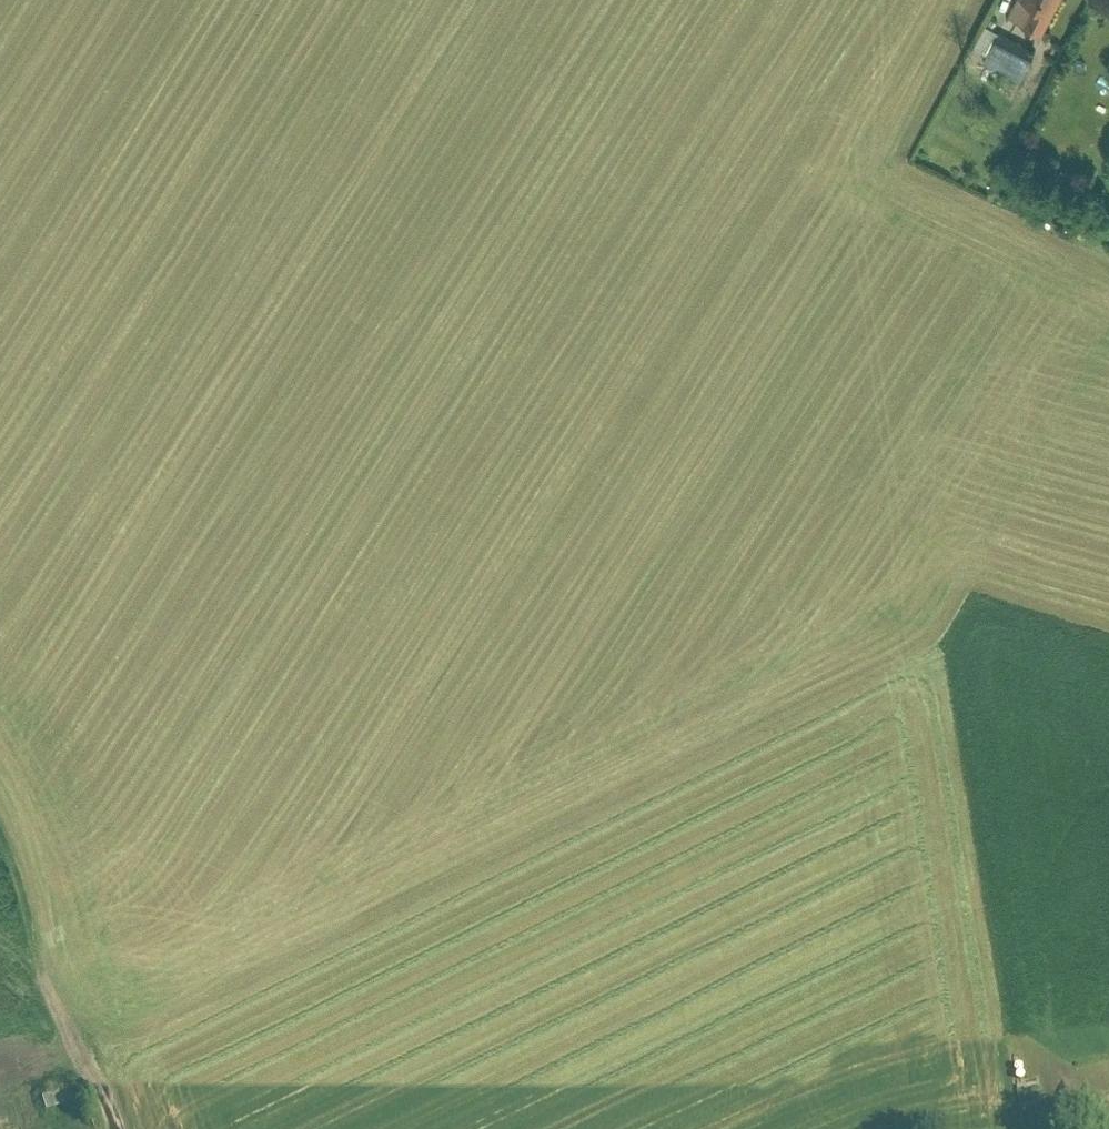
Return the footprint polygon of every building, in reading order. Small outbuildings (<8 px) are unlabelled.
[(1009,17),(1045,34),(1061,0),(1017,0),(1009,17)] [(1034,52),(996,34),(982,61),(1020,79),(1034,52)] [(41,1099),(46,1114),(76,1105),(71,1089),(41,1099)]
